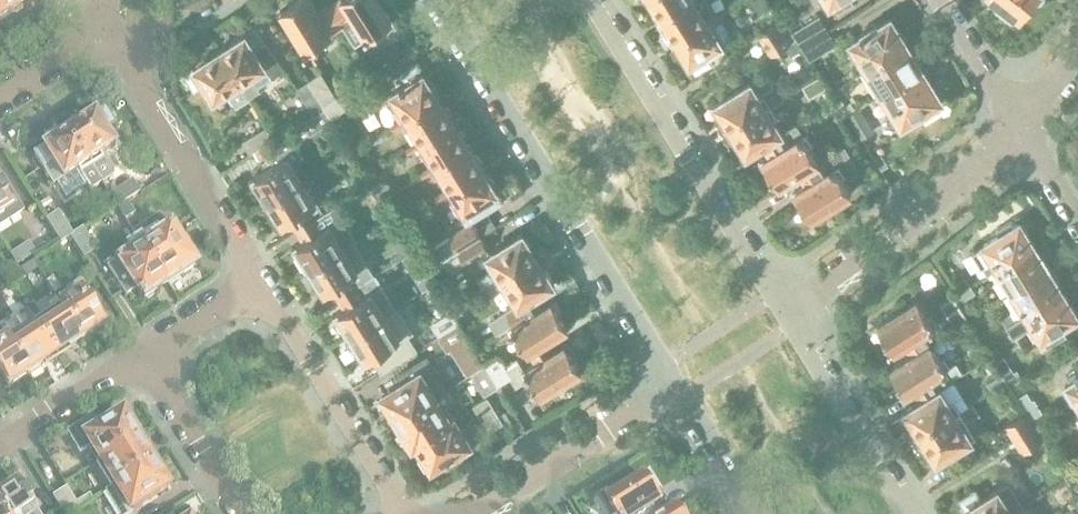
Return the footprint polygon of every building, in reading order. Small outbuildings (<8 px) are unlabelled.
[(1,20),(12,13),(16,13),(23,9),(24,6),(32,0),(0,0),(0,18),(1,20)] [(319,14),(310,0),(299,0),(282,11),(307,51),(332,36),(319,14)] [(379,0),(340,0),(319,14),(332,36),(355,21),(369,42),(379,36),(376,32),(392,22),(379,0)] [(652,3),(652,7),(656,13),(659,15),(661,17),(686,0),(650,0),(652,3)] [(661,17),(667,27),(667,31),(671,37),(674,39),(675,40),(708,20),(695,0),(686,0),(661,17)] [(1012,22),(1016,16),(1020,19),(1032,4),(1035,5),(1038,5),(1042,4),(1044,1),(1044,0),(983,0),(1012,22)] [(722,19),(726,16),(723,11),(713,17),(717,23),(722,19)] [(829,32),(820,16),(793,33),(797,40),(802,48),(829,32)] [(729,55),(725,47),(735,41),(722,19),(717,23),(713,17),(708,20),(675,40),(681,51),(681,54),(685,61),(689,62),(696,75),(712,64),(729,55)] [(907,46),(906,44),(907,42),(901,33),(899,32),(891,20),(879,27),(877,24),(861,34),(862,37),(851,44),(867,70),(907,46)] [(797,40),(793,33),(785,21),(781,22),(759,36),(771,56),(793,42),(797,40)] [(285,69),(265,41),(256,28),(242,37),(239,36),(232,41),(231,44),(220,51),(250,98),(260,91),(258,88),(272,78),(285,69)] [(810,61),(837,45),(829,32),(802,48),(810,61)] [(923,71),(922,70),(922,67),(917,58),(914,57),(907,46),(867,70),(883,96),(923,71)] [(250,98),(220,51),(208,58),(205,58),(198,62),(197,66),(184,74),(194,91),(204,85),(214,100),(227,92),(237,106),(250,98)] [(321,60),(317,53),(310,57),(314,65),(321,60)] [(438,92),(434,85),(431,84),(418,63),(401,74),(407,84),(392,94),(407,118),(439,97),(438,96),(438,92)] [(941,101),(940,99),(940,96),(935,87),(932,87),(923,71),(883,96),(901,126),(904,124),(907,129),(922,120),(919,115),(941,101)] [(337,98),(322,73),(310,81),(325,105),(337,98)] [(325,105),(310,81),(298,89),(314,116),(327,108),(325,105)] [(723,136),(768,109),(751,82),(715,105),(725,121),(717,126),(723,136)] [(333,118),(355,104),(347,91),(337,98),(325,105),(327,108),(333,118)] [(782,100),(778,94),(769,100),(773,106),(782,100)] [(380,108),(390,102),(386,96),(376,102),(380,108)] [(454,122),(452,119),(453,116),(449,109),(445,108),(439,97),(407,118),(422,142),(454,122)] [(856,111),(851,102),(846,105),(843,99),(836,103),(845,118),(849,116),(861,109),(860,108),(856,111)] [(776,111),(785,105),(782,100),(773,106),(776,111)] [(115,146),(105,130),(115,124),(105,107),(91,116),(88,116),(81,120),(80,123),(69,130),(103,181),(113,175),(112,174),(113,170),(108,163),(105,162),(100,155),(115,146)] [(311,135),(333,122),(335,121),(333,118),(327,108),(314,116),(303,123),(311,135)] [(783,133),(768,109),(723,136),(728,145),(737,140),(747,156),(762,147),(783,133)] [(875,133),(862,111),(861,109),(849,116),(863,140),(875,133)] [(395,132),(405,126),(401,120),(391,126),(395,132)] [(469,146),(467,143),(467,139),(463,133),(460,131),(454,122),(422,142),(437,165),(469,146)] [(819,163),(809,148),(803,137),(804,136),(798,126),(784,134),(783,133),(762,147),(769,158),(763,161),(779,187),(798,175),(819,163)] [(250,154),(274,139),(267,128),(243,143),(250,154)] [(103,181),(69,130),(58,138),(54,137),(48,142),(47,145),(33,154),(53,185),(77,169),(81,176),(81,179),(86,187),(89,188),(90,189),(103,181)] [(410,156),(420,149),(417,143),(406,150),(410,156)] [(302,181),(293,167),(303,161),(293,144),(268,159),(273,167),(250,181),(264,203),(302,181)] [(483,170),(482,166),(482,163),(478,156),(474,155),(469,146),(437,165),(451,189),(483,170)] [(269,155),(265,148),(255,154),(259,161),(269,155)] [(852,194),(836,168),(842,165),(845,170),(853,166),(844,150),(819,164),(819,163),(798,175),(805,187),(796,193),(812,219),(852,194)] [(425,179),(434,173),(431,167),(421,173),(425,179)] [(504,203),(496,190),(497,187),(493,180),(489,179),(483,170),(451,189),(468,216),(462,220),(467,228),(472,224),(473,224),(472,222),(504,203)] [(372,183),(368,176),(366,174),(355,181),(361,190),(372,183)] [(116,206),(139,191),(132,181),(109,195),(116,206)] [(323,215),(302,181),(264,203),(279,227),(290,220),(296,231),(323,215)] [(24,210),(12,192),(7,195),(1,185),(0,186),(0,226),(24,210)] [(123,217),(146,203),(139,191),(116,206),(123,217)] [(440,203),(449,197),(446,191),(436,197),(440,203)] [(73,234),(59,212),(46,220),(61,243),(70,237),(73,234)] [(307,272),(344,249),(323,215),(296,231),(303,241),(292,248),(307,272)] [(1034,247),(1028,238),(1029,235),(1024,227),(1021,226),(1020,223),(1014,227),(1011,222),(997,230),(1000,235),(984,245),(984,246),(972,253),(981,269),(983,268),(987,275),(998,268),(999,269),(1034,247)] [(443,261),(481,238),(472,224),(467,228),(434,247),(443,261)] [(196,266),(170,226),(142,245),(167,284),(196,266)] [(97,250),(84,229),(83,228),(73,234),(70,237),(84,258),(97,250)] [(488,290),(547,254),(542,245),(533,250),(523,234),(487,256),(495,270),(481,278),(488,290)] [(167,284),(142,245),(137,238),(125,246),(129,252),(106,267),(124,295),(134,289),(140,297),(144,295),(146,298),(166,285),(167,284)] [(467,267),(490,252),(481,238),(443,261),(440,263),(442,267),(445,265),(451,274),(466,265),(467,267)] [(16,263),(34,251),(29,242),(10,254),(16,263)] [(364,281),(374,276),(354,242),(344,249),(307,272),(321,295),(332,288),(338,299),(364,282),(364,281)] [(1013,292),(1051,269),(1042,255),(1040,257),(1034,247),(999,269),(996,270),(1002,280),(1004,278),(1013,292)] [(547,306),(540,294),(555,285),(545,269),(553,263),(547,254),(488,290),(485,292),(489,300),(505,289),(515,306),(490,322),(497,334),(499,333),(501,335),(508,331),(513,328),(547,306)] [(0,264),(0,281),(5,278),(8,276),(1,264),(0,264)] [(1062,293),(1057,284),(1059,282),(1051,269),(1013,292),(1020,305),(1018,306),(1024,316),(1062,293)] [(385,316),(397,308),(376,274),(374,276),(364,281),(364,282),(338,299),(345,309),(334,316),(348,339),(385,316)] [(62,290),(54,277),(46,282),(54,295),(62,290)] [(103,325),(82,291),(85,289),(80,281),(67,289),(72,296),(61,303),(67,313),(83,338),(103,325)] [(975,294),(970,286),(958,293),(963,301),(975,294)] [(1060,328),(1077,317),(1076,315),(1076,312),(1071,304),(1068,303),(1062,293),(1024,316),(1016,321),(1006,327),(1014,338),(1033,326),(1046,348),(1065,336),(1060,328)] [(954,329),(968,321),(954,298),(940,306),(954,329)] [(940,338),(918,301),(878,326),(894,351),(904,345),(910,357),(931,344),(940,338)] [(83,338),(67,313),(61,303),(61,302),(33,320),(33,321),(40,330),(55,355),(67,347),(68,348),(83,338)] [(549,340),(568,328),(552,302),(547,306),(513,328),(528,353),(549,340)] [(33,320),(26,307),(18,312),(26,325),(33,321),(33,320)] [(457,325),(450,313),(440,320),(447,331),(457,325)] [(1016,321),(1012,314),(1002,320),(1006,327),(1016,321)] [(362,362),(399,339),(385,316),(348,339),(362,362)] [(469,340),(459,324),(457,325),(447,331),(438,337),(448,353),(469,340)] [(40,330),(13,348),(11,349),(28,374),(44,364),(43,363),(55,355),(40,330)] [(511,336),(508,331),(501,335),(504,341),(511,336)] [(11,349),(13,348),(8,340),(10,339),(7,335),(0,340),(0,375),(8,387),(28,374),(11,349)] [(556,351),(549,340),(528,353),(535,364),(556,351)] [(953,379),(947,371),(931,344),(910,357),(891,369),(907,394),(913,391),(920,402),(941,390),(952,383),(951,381),(953,379)] [(582,371),(566,345),(556,351),(535,364),(525,371),(518,360),(506,367),(500,356),(486,365),(486,366),(499,387),(511,379),(517,388),(530,380),(542,395),(582,371)] [(992,357),(987,350),(975,357),(980,364),(992,357)] [(500,387),(499,387),(486,366),(472,374),(486,396),(500,387)] [(437,396),(420,368),(401,380),(403,383),(381,397),(389,412),(392,410),(398,420),(437,396)] [(1020,382),(1014,372),(1005,377),(1011,388),(1020,382)] [(1065,387),(1073,399),(1077,397),(1077,399),(1077,379),(1065,387)] [(956,415),(963,411),(960,405),(964,402),(952,383),(941,390),(920,402),(905,411),(915,428),(907,433),(912,442),(956,415)] [(417,443),(455,420),(454,418),(451,420),(444,407),(454,400),(448,390),(437,396),(398,420),(404,431),(402,432),(409,444),(412,443),(413,445),(417,443)] [(498,416),(487,398),(474,407),(490,432),(503,424),(498,416)] [(974,404),(971,399),(964,402),(960,405),(963,411),(974,404)] [(1038,412),(1032,403),(1025,407),(1031,416),(1038,412)] [(980,415),(974,404),(963,411),(956,415),(963,425),(980,415)] [(527,419),(521,411),(515,415),(520,424),(527,419)] [(505,412),(498,416),(503,424),(507,430),(514,426),(505,412)] [(138,438),(137,437),(138,437),(130,424),(129,424),(122,414),(99,428),(92,416),(66,432),(80,454),(90,447),(99,462),(138,438)] [(1036,428),(1027,414),(1006,427),(1014,441),(1036,428)] [(972,441),(963,425),(956,415),(912,442),(918,451),(926,446),(937,463),(972,441)] [(472,446),(455,420),(417,443),(432,467),(453,454),(454,457),(472,446)] [(1044,441),(1042,438),(1036,428),(1014,441),(1023,454),(1044,441)] [(153,464),(152,462),(146,453),(149,451),(141,438),(139,440),(138,438),(99,462),(115,487),(153,464)] [(168,488),(161,477),(162,476),(154,463),(153,464),(115,487),(105,493),(118,513),(130,513),(143,506),(142,505),(168,488)] [(1077,486),(1077,468),(1065,476),(1073,489),(1077,486)] [(659,505),(663,503),(647,477),(607,502),(615,513),(664,513),(659,505)] [(32,504),(33,503),(26,491),(25,492),(19,482),(11,487),(11,486),(0,493),(0,504),(6,513),(39,513),(32,504)] [(94,500),(90,493),(77,501),(67,487),(53,495),(65,513),(72,513),(94,500)] [(1021,511),(1014,501),(1008,505),(998,490),(982,500),(976,490),(960,500),(967,512),(967,513),(1015,513),(1017,513),(1021,511)]
